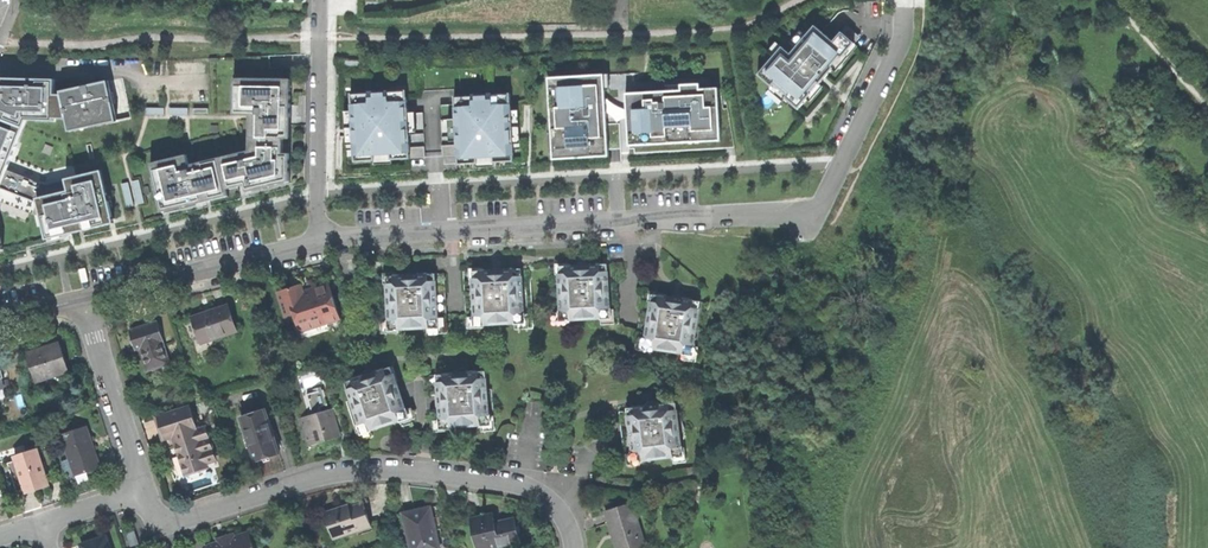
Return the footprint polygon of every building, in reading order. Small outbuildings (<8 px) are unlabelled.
[(833,43),(816,29),(792,58),(782,50),(761,74),(801,109),(825,80),(860,39),(846,27),(833,43)] [(57,78),(39,78),(2,76),(0,81),(0,115),(25,124),(28,116),(69,116),(64,93),(58,93),(57,78)] [(125,76),(109,80),(118,120),(134,117),(125,76)] [(602,79),(548,81),(552,163),(605,160),(603,106),(602,79)] [(69,116),(72,131),(118,120),(109,80),(87,85),(63,90),(64,93),(69,116)] [(291,156),(283,157),(282,142),(291,142),(291,107),(291,81),(233,81),(233,115),(249,115),(249,117),(249,159),(196,170),(194,170),(191,158),(147,167),(157,217),(200,208),(226,203),(224,192),(243,188),(245,197),(260,194),(293,187),(291,156)] [(391,95),(350,99),(351,112),(345,112),(346,132),(349,159),(356,158),(356,166),(428,160),(425,115),(412,117),(409,88),(390,89),(391,95)] [(627,111),(630,150),(720,144),(716,89),(626,95),(627,111)] [(511,113),(510,96),(455,99),(456,107),(443,108),(446,162),(458,161),(458,169),(515,166),(515,157),(521,157),(520,131),(519,113),(511,113)] [(0,123),(0,180),(8,164),(24,132),(0,123)] [(113,225),(101,170),(44,185),(35,202),(43,243),(81,233),(113,225)] [(602,318),(620,316),(617,264),(582,266),(551,267),(553,320),(571,319),(602,318)] [(516,322),(534,321),(531,269),(502,270),(465,272),(468,325),(486,324),(516,322)] [(430,327),(448,326),(445,273),(409,275),(379,277),(381,330),(400,329),(430,327)] [(357,278),(345,282),(348,289),(359,285),(357,278)] [(298,323),(337,309),(329,286),(311,292),(304,294),(304,293),(290,298),(298,323)] [(684,351),(702,354),(709,302),(679,297),(644,292),(636,344),(654,347),(684,351)] [(192,317),(200,343),(236,331),(227,305),(209,311),(192,317)] [(620,324),(620,316),(602,318),(602,325),(620,324)] [(534,329),(534,321),(516,322),(516,330),(534,329)] [(148,372),(168,364),(160,342),(161,341),(155,324),(129,334),(134,346),(138,344),(142,354),(148,372)] [(448,334),(448,326),(430,327),(430,334),(448,334)] [(37,382),(68,372),(60,343),(45,348),(28,353),(37,382)] [(701,362),(702,354),(684,351),(683,359),(701,362)] [(14,387),(7,359),(0,361),(0,391),(14,387)] [(365,377),(346,382),(352,399),(347,401),(353,419),(358,417),(364,432),(372,429),(401,420),(409,417),(406,409),(392,367),(375,373),(372,372),(369,373),(366,374),(365,377)] [(438,375),(443,427),(452,427),(482,424),(491,424),(489,409),(494,408),(493,389),(488,389),(487,372),(468,373),(466,372),(462,372),(459,372),(457,373),(438,375)] [(452,434),(452,427),(443,427),(438,375),(431,375),(432,396),(436,396),(437,411),(434,412),(435,435),(452,434)] [(332,404),(328,388),(313,392),(318,413),(324,412),(322,406),(332,404)] [(630,411),(621,412),(627,462),(642,460),(674,456),(683,455),(681,440),(685,439),(688,429),(684,421),(679,421),(677,403),(659,405),(657,403),(653,403),(649,403),(647,406),(639,407),(630,408),(630,411)] [(177,438),(178,444),(208,434),(206,427),(198,430),(190,407),(159,417),(162,429),(166,439),(174,437),(175,439),(177,438)] [(409,408),(406,409),(409,417),(401,420),(403,427),(414,423),(409,408)] [(496,431),(494,408),(489,409),(491,424),(482,424),(482,432),(496,431)] [(269,459),(281,454),(280,453),(279,453),(276,443),(277,443),(268,418),(267,418),(265,411),(266,410),(266,409),(241,417),(256,463),(269,459)] [(325,441),(339,437),(331,411),(300,420),(307,446),(325,441)] [(374,436),(372,429),(364,432),(358,417),(353,419),(361,440),(374,436)] [(87,428),(62,436),(69,458),(71,457),(77,477),(100,470),(97,462),(94,463),(90,452),(87,442),(91,441),(87,428)] [(207,464),(217,461),(208,434),(178,444),(177,444),(187,475),(208,468),(207,464)] [(688,462),(685,439),(681,440),(683,455),(674,456),(675,463),(688,462)] [(46,476),(44,477),(41,466),(42,465),(38,451),(16,458),(17,461),(9,464),(18,492),(26,489),(27,493),(37,490),(49,487),(46,476)] [(336,508),(325,512),(329,526),(333,525),(337,538),(362,530),(360,527),(371,523),(364,502),(351,507),(345,509),(344,506),(336,508)] [(634,546),(644,542),(645,546),(647,545),(632,503),(606,512),(613,532),(616,532),(617,534),(617,537),(615,538),(618,547),(635,547),(634,546)] [(430,509),(418,511),(403,515),(408,540),(411,539),(413,547),(439,547),(430,509)] [(478,547),(498,547),(521,543),(516,519),(497,523),(491,525),(489,516),(472,520),(478,547)] [(334,540),(337,538),(333,525),(329,526),(334,540)] [(131,547),(140,545),(136,532),(127,535),(131,547)] [(205,547),(253,547),(249,534),(225,541),(205,547)] [(107,538),(82,546),(83,547),(111,547),(107,538)]
